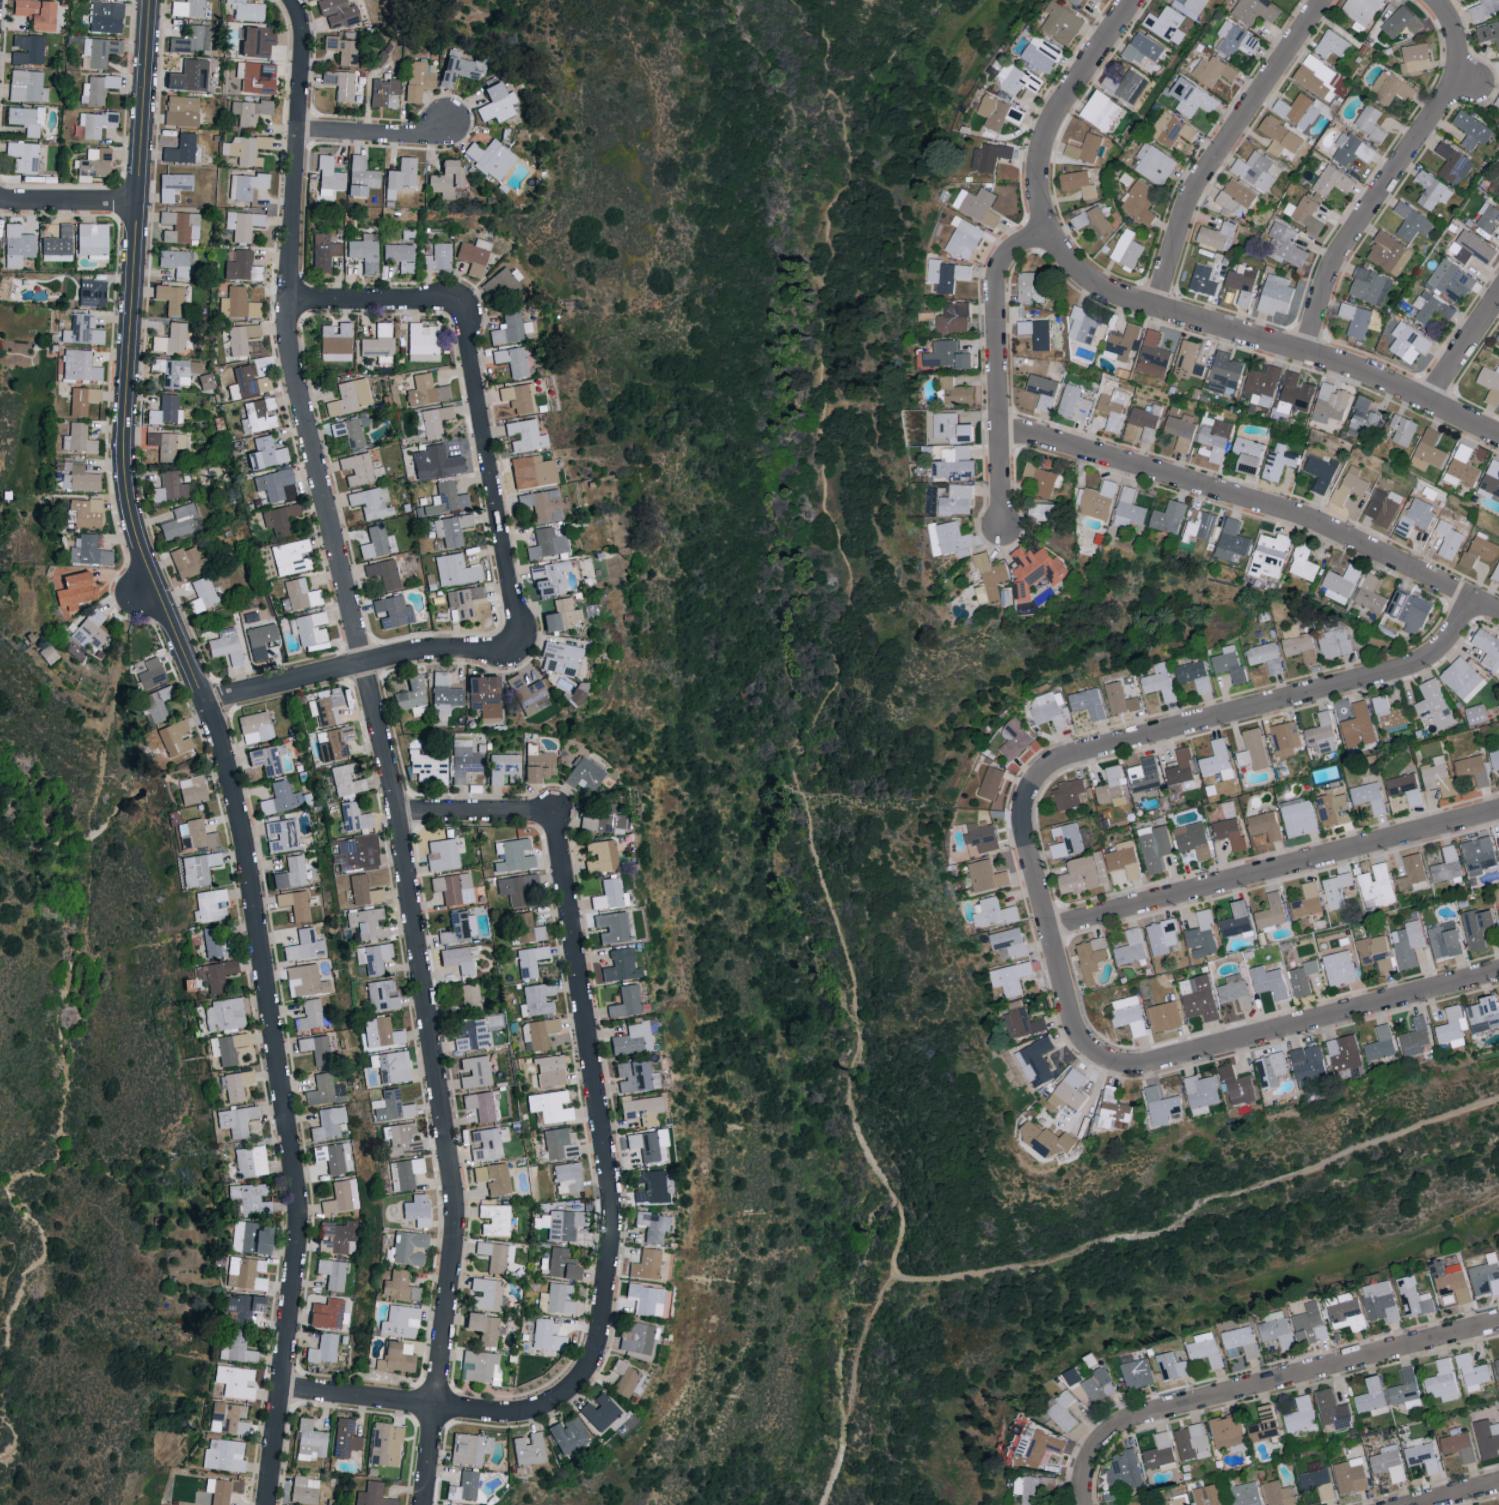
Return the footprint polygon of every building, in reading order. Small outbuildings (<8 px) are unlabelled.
[(52,31),(53,0),(42,0),(12,0),(12,14),(28,15),(27,30),(52,31)] [(203,0),(184,0),(184,1),(171,1),(170,15),(202,17),(203,0)] [(263,3),(245,2),(245,0),(225,0),(225,4),(234,4),(234,20),(262,21),(263,3)] [(346,6),(345,0),(320,0),(327,29),(359,21),(355,4),(346,6)] [(1051,14),(1041,29),(1068,47),(1085,21),(1054,0),(1047,11),(1051,14)] [(1207,0),(1164,0),(1195,19),(1207,0)] [(1258,14),(1273,23),(1279,12),(1259,0),(1239,0),(1231,14),(1251,26),(1258,14)] [(1340,13),(1368,27),(1382,0),(1347,0),(1340,13)] [(1473,22),(1498,11),(1498,0),(1481,0),(1482,3),(1468,9),(1473,22)] [(122,3),(90,2),(89,31),(122,32),(122,3)] [(1184,16),(1165,5),(1158,18),(1148,13),(1141,26),(1177,45),(1184,33),(1177,29),(1184,16)] [(1380,28),(1392,40),(1405,26),(1414,35),(1423,25),(1402,5),(1380,28)] [(1259,41),(1225,19),(1216,33),(1223,37),(1216,49),(1229,57),(1237,45),(1251,54),(1259,41)] [(1498,52),(1498,21),(1476,26),(1479,43),(1496,39),(1498,52)] [(210,25),(186,24),(185,38),(168,37),(168,50),(209,52),(210,25)] [(268,44),(274,44),(274,27),(240,27),(240,56),(268,57),(268,44)] [(1313,50),(1325,58),(1331,51),(1340,57),(1350,43),(1328,28),(1313,50)] [(1122,57),(1139,65),(1143,56),(1156,62),(1164,46),(1134,32),(1122,57)] [(43,35),(12,34),(12,46),(20,46),(20,51),(11,51),(10,63),(42,63),(43,35)] [(1062,48),(1033,34),(1021,62),(1050,75),(1062,48)] [(324,49),(339,49),(338,64),(355,65),(356,38),(324,37),(324,49)] [(121,39),(84,38),(83,53),(89,53),(88,67),(105,68),(105,52),(121,53),(121,39)] [(1402,46),(1405,72),(1430,69),(1427,43),(1402,46)] [(453,74),(479,80),(484,60),(472,57),(472,61),(457,57),(458,51),(446,48),(438,85),(450,88),(453,74)] [(1204,53),(1190,76),(1212,89),(1220,75),(1233,83),(1239,73),(1204,53)] [(1327,86),(1336,70),(1306,55),(1292,81),(1330,101),(1336,90),(1327,86)] [(163,89),(206,90),(207,59),(182,59),(182,74),(164,73),(163,89)] [(406,101),(419,102),(420,88),(433,88),(434,62),(408,61),(406,101)] [(998,76),(1005,79),(1000,88),(1015,96),(1021,85),(1036,93),(1043,81),(1007,61),(998,76)] [(275,63),(236,62),(236,78),(242,78),(241,92),(273,93),(275,63)] [(42,70),(9,69),(9,99),(46,101),(46,87),(41,87),(42,70)] [(1113,94),(1133,106),(1147,80),(1128,69),(1113,94)] [(1408,103),(1416,91),(1384,69),(1368,93),(1387,106),(1395,94),(1408,103)] [(335,101),(353,102),(353,72),(335,71),(335,101)] [(103,105),(104,87),(118,88),(119,76),(88,75),(88,83),(81,82),(80,104),(103,105)] [(1101,87),(1111,89),(1113,78),(1104,76),(1101,87)] [(1219,102),(1181,76),(1170,94),(1180,100),(1175,109),(1190,119),(1198,107),(1210,114),(1219,102)] [(398,80),(372,78),(371,106),(397,107),(398,80)] [(481,88),(487,102),(475,108),(481,121),(494,116),(497,122),(515,114),(510,104),(517,101),(512,90),(503,94),(497,81),(481,88)] [(1123,106),(1094,90),(1079,117),(1107,133),(1123,106)] [(1279,99),(1272,110),(1307,130),(1318,111),(1321,112),(1324,106),(1299,91),(1291,106),(1279,99)] [(984,125),(999,133),(1005,119),(1019,125),(1025,112),(986,94),(977,113),(987,117),(984,125)] [(164,125),(196,126),(197,97),(165,96),(164,125)] [(230,100),(229,114),(238,114),(237,126),(255,127),(255,114),(271,114),(272,102),(230,100)] [(1381,142),(1386,132),(1374,125),(1382,111),(1366,103),(1353,127),(1381,142)] [(5,123),(24,124),(23,136),(38,137),(38,126),(42,126),(43,108),(6,106),(5,123)] [(1478,141),(1484,145),(1493,131),(1460,109),(1451,123),(1467,133),(1460,144),(1471,152),(1478,141)] [(82,138),(99,139),(100,125),(116,126),(117,114),(79,112),(78,125),(82,125),(82,138)] [(1198,129),(1161,112),(1149,138),(1172,149),(1178,137),(1192,143),(1198,129)] [(1305,139),(1267,115),(1258,129),(1274,139),(1266,150),(1277,157),(1284,147),(1295,154),(1305,139)] [(1364,142),(1341,131),(1335,145),(1338,146),(1332,159),(1352,169),(1364,142)] [(161,162),(193,162),(194,132),(177,132),(176,147),(161,147),(161,162)] [(1104,138),(1087,132),(1081,148),(1067,143),(1064,155),(1095,165),(1104,138)] [(261,167),(262,157),(255,156),(255,148),(270,149),(270,137),(232,135),(231,142),(221,142),(220,155),(237,155),(237,166),(261,167)] [(471,141),(463,152),(474,161),(472,164),(496,182),(515,156),(491,138),(482,150),(471,141)] [(37,143),(6,141),(5,155),(15,155),(14,172),(36,173),(37,143)] [(1134,169),(1160,187),(1177,163),(1145,141),(1135,156),(1140,160),(1134,169)] [(1437,173),(1457,187),(1473,162),(1441,141),(1434,152),(1446,160),(1437,173)] [(994,173),(996,157),(1011,159),(1013,148),(983,143),(978,171),(994,173)] [(89,176),(108,176),(109,148),(86,147),(85,159),(77,158),(76,182),(89,182),(89,176)] [(1274,177),(1267,174),(1274,161),(1253,151),(1247,163),(1237,158),(1230,172),(1267,192),(1274,177)] [(344,190),(344,172),(331,171),(331,155),(316,154),(316,168),(319,168),(318,195),(330,196),(331,189),(344,190)] [(378,187),(379,170),(364,170),(364,154),(349,154),(347,196),(364,196),(365,186),(378,187)] [(414,185),(415,157),(398,156),(398,170),(384,170),(383,199),(395,199),(395,185),(414,185)] [(455,159),(439,159),(439,174),(427,174),(428,191),(439,191),(439,199),(452,199),(452,188),(460,188),(460,168),(455,168),(455,159)] [(1347,193),(1354,180),(1326,164),(1312,189),(1326,197),(1333,185),(1347,193)] [(1062,192),(1080,189),(1082,199),(1095,197),(1091,177),(1088,177),(1087,170),(1059,175),(1062,192)] [(1432,211),(1437,200),(1445,204),(1454,189),(1420,171),(1414,181),(1426,187),(1417,203),(1432,211)] [(975,182),(994,181),(994,172),(975,173),(975,182)] [(191,174),(159,173),(158,202),(172,203),(172,190),(190,190),(191,174)] [(268,175),(234,174),(233,200),(251,201),(251,187),(267,188),(268,175)] [(1256,195),(1230,178),(1214,202),(1240,218),(1256,195)] [(1149,226),(1156,216),(1147,210),(1157,192),(1136,179),(1119,207),(1149,226)] [(1000,217),(988,210),(996,195),(981,187),(976,196),(967,191),(958,209),(994,228),(1000,217)] [(1318,235),(1324,224),(1311,216),(1318,204),(1303,195),(1289,218),(1318,235)] [(1392,211),(1405,219),(1396,233),(1410,243),(1417,232),(1425,237),(1435,223),(1400,200),(1392,211)] [(1486,202),(1472,224),(1489,235),(1496,224),(1498,226),(1498,210),(1486,202)] [(1112,229),(1097,204),(1070,220),(1076,230),(1091,221),(1099,236),(1112,229)] [(199,213),(159,211),(158,223),(172,224),(172,230),(161,230),(161,240),(198,241),(199,213)] [(225,229),(233,229),(232,242),(249,242),(250,226),(265,226),(265,213),(226,212),(225,229)] [(956,226),(946,251),(970,261),(983,228),(954,217),(951,224),(956,226)] [(1235,225),(1222,221),(1219,231),(1200,226),(1196,243),(1228,252),(1235,225)] [(1308,252),(1292,245),(1298,232),(1274,221),(1267,235),(1277,240),(1270,257),(1281,262),(1283,259),(1301,268),(1308,252)] [(40,260),(70,260),(71,223),(59,222),(58,237),(41,237),(40,260)] [(34,234),(18,233),(19,223),(4,223),(3,267),(20,267),(21,256),(34,257),(34,234)] [(106,224),(77,223),(76,254),(106,255),(106,224)] [(1110,259),(1134,268),(1143,245),(1131,240),(1134,232),(1123,227),(1110,259)] [(1497,250),(1463,228),(1447,252),(1466,264),(1472,254),(1488,265),(1497,250)] [(1413,250),(1380,231),(1365,258),(1397,277),(1413,250)] [(328,232),(312,232),(311,272),(329,273),(330,255),(340,255),(341,242),(328,241),(328,232)] [(346,257),(362,257),(362,274),(376,274),(377,233),(361,233),(361,240),(346,239),(346,257)] [(460,241),(454,258),(470,263),(466,274),(480,278),(492,242),(476,237),(474,245),(460,241)] [(451,243),(433,242),(433,255),(425,254),(425,268),(450,269),(451,243)] [(399,273),(413,273),(414,244),(384,243),(383,261),(399,261),(399,273)] [(187,279),(188,251),(158,249),(157,266),(174,267),(173,279),(187,279)] [(223,279),(262,280),(262,266),(251,265),(251,249),(234,249),(234,261),(224,260),(223,279)] [(1426,282),(1456,303),(1473,279),(1443,258),(1426,282)] [(970,279),(970,265),(940,264),(940,259),(929,259),(928,282),(937,283),(937,294),(953,295),(954,279),(970,279)] [(1216,297),(1220,283),(1209,281),(1212,268),(1195,264),(1189,290),(1216,297)] [(1258,269),(1238,264),(1236,272),(1228,270),(1224,286),(1240,290),(1236,305),(1248,308),(1258,269)] [(497,302),(525,281),(514,267),(509,272),(504,266),(482,283),(497,302)] [(1381,308),(1392,280),(1358,266),(1347,293),(1381,308)] [(1043,273),(1018,272),(1017,305),(1032,305),(1032,302),(1042,302),(1043,273)] [(1286,314),(1294,288),(1287,286),(1288,279),(1267,273),(1256,310),(1272,315),(1273,310),(1286,314)] [(104,280),(78,279),(78,305),(104,306),(104,280)] [(153,299),(166,300),(166,314),(182,315),(183,286),(154,285),(153,299)] [(245,286),(228,285),(228,298),(221,297),(220,315),(259,317),(260,302),(244,302),(245,286)] [(1456,306),(1420,292),(1414,306),(1419,308),(1414,320),(1433,328),(1437,318),(1449,323),(1456,306)] [(968,303),(944,303),(944,316),(937,316),(936,332),(968,332),(968,303)] [(1339,318),(1350,319),(1347,336),(1366,339),(1371,309),(1341,304),(1339,318)] [(1067,337),(1090,346),(1102,316),(1074,305),(1069,317),(1075,319),(1067,337)] [(502,312),(504,326),(488,328),(490,344),(524,340),(523,332),(531,332),(529,322),(520,323),(519,310),(502,312)] [(103,329),(93,329),(94,314),(71,313),(70,330),(60,329),(60,341),(102,343),(103,329)] [(1018,322),(1019,334),(1033,333),(1033,351),(1050,350),(1049,338),(1054,337),(1054,321),(1018,322)] [(1395,338),(1388,351),(1412,364),(1419,351),(1424,355),(1432,341),(1398,321),(1390,335),(1395,338)] [(185,352),(185,322),(169,322),(168,337),(151,336),(151,351),(185,352)] [(350,322),(338,322),(339,333),(333,333),(332,324),(320,325),(321,361),(351,360),(350,322)] [(391,322),(375,322),(375,338),(359,338),(359,356),(378,355),(378,361),(391,361),(391,322)] [(438,361),(437,325),(420,326),(420,322),(407,322),(408,361),(438,361)] [(1129,362),(1139,326),(1127,323),(1123,337),(1109,334),(1103,355),(1129,362)] [(224,356),(247,355),(246,337),(259,337),(259,324),(228,326),(229,339),(224,340),(224,356)] [(1171,352),(1156,347),(1161,332),(1147,328),(1134,369),(1163,378),(1171,352)] [(1174,369),(1202,375),(1205,365),(1194,362),(1198,343),(1181,339),(1174,369)] [(924,353),(924,368),(971,366),(970,353),(960,353),(960,340),(934,341),(934,353),(924,353)] [(492,350),(493,363),(508,361),(510,378),(527,376),(523,347),(492,350)] [(90,366),(90,350),(63,349),(62,379),(101,380),(101,366),(90,366)] [(1230,354),(1216,350),(1208,381),(1210,381),(1208,390),(1224,394),(1225,389),(1236,392),(1244,364),(1228,360),(1230,354)] [(151,359),(151,371),(163,372),(163,387),(178,387),(178,384),(188,385),(189,374),(199,374),(200,361),(151,359)] [(230,399),(271,390),(267,374),(257,377),(254,363),(232,368),(236,383),(227,385),(230,399)] [(1250,403),(1271,408),(1280,368),(1266,364),(1264,372),(1249,369),(1244,392),(1252,394),(1250,403)] [(1497,365),(1495,371),(1482,366),(1475,383),(1488,388),(1483,402),(1497,407),(1498,402),(1498,365),(1497,365)] [(1308,411),(1314,385),(1300,382),(1302,374),(1286,371),(1277,411),(1289,414),(1290,407),(1308,411)] [(405,390),(408,406),(451,398),(448,384),(432,387),(429,372),(413,375),(415,388),(405,390)] [(197,375),(200,390),(213,388),(210,373),(197,375)] [(1036,408),(1049,412),(1058,382),(1030,373),(1025,391),(1039,396),(1036,408)] [(326,416),(361,410),(360,405),(370,404),(366,377),(336,383),(339,399),(324,402),(326,416)] [(945,406),(972,406),(972,386),(954,387),(953,377),(944,377),(945,406)] [(1341,421),(1350,393),(1335,388),(1336,385),(1322,381),(1310,419),(1326,424),(1328,417),(1341,421)] [(509,415),(536,410),(530,382),(498,389),(501,405),(506,404),(509,415)] [(1085,421),(1090,400),(1079,397),(1081,387),(1065,383),(1057,415),(1085,421)] [(87,401),(99,402),(100,388),(70,387),(69,415),(86,416),(87,401)] [(1104,430),(1117,433),(1128,394),(1112,390),(1110,396),(1100,393),(1095,410),(1109,414),(1104,430)] [(182,424),(182,409),(177,409),(177,394),(160,393),(159,410),(147,409),(146,422),(182,424)] [(1371,399),(1357,395),(1349,428),(1374,434),(1379,414),(1368,411),(1371,399)] [(243,402),(250,432),(277,426),(274,411),(276,410),(273,396),(243,402)] [(1140,440),(1151,443),(1162,407),(1148,402),(1146,411),(1132,406),(1127,423),(1144,428),(1140,440)] [(421,409),(424,439),(442,438),(440,419),(454,418),(453,406),(421,409)] [(972,424),(956,424),(956,412),(933,413),(934,439),(948,439),(948,443),(972,443),(972,424)] [(1186,454),(1197,418),(1182,414),(1180,419),(1167,415),(1162,431),(1177,436),(1173,450),(1186,454)] [(1391,440),(1407,447),(1417,424),(1394,414),(1389,427),(1396,430),(1391,440)] [(333,436),(346,434),(348,449),(365,446),(361,427),(368,426),(367,417),(331,422),(333,436)] [(1221,465),(1232,424),(1204,417),(1195,449),(1209,453),(1207,461),(1221,465)] [(546,434),(537,435),(535,419),(503,422),(505,435),(517,434),(518,440),(510,441),(511,451),(547,447),(546,434)] [(96,440),(86,439),(86,422),(68,421),(68,435),(61,435),(61,450),(96,451),(96,440)] [(1447,453),(1432,447),(1439,432),(1425,427),(1410,463),(1425,469),(1428,463),(1440,469),(1447,453)] [(175,448),(182,448),(182,433),(145,432),(144,448),(158,448),(157,461),(174,462),(175,448)] [(253,437),(255,451),(245,453),(248,469),(288,462),(286,447),(273,449),(271,434),(253,437)] [(1255,477),(1265,445),(1236,436),(1232,451),(1240,453),(1235,471),(1255,477)] [(1261,477),(1278,483),(1283,465),(1295,468),(1299,455),(1285,451),(1287,445),(1277,442),(1274,452),(1269,450),(1261,477)] [(1466,463),(1472,449),(1460,443),(1444,479),(1459,486),(1460,484),(1472,489),(1480,470),(1466,463)] [(460,455),(445,457),(443,444),(411,449),(416,479),(463,472),(460,455)] [(974,477),(974,460),(969,460),(969,446),(947,447),(947,457),(948,457),(948,478),(965,478),(974,477)] [(337,457),(340,473),(344,472),(346,485),(384,479),(379,451),(337,457)] [(534,485),(554,482),(551,459),(539,461),(539,454),(510,459),(515,489),(531,487),(530,477),(533,477),(534,485)] [(1302,471),(1317,477),(1311,491),(1324,497),(1338,462),(1331,459),(1329,463),(1309,455),(1302,471)] [(1498,500),(1498,479),(1498,478),(1498,462),(1491,459),(1478,492),(1498,500)] [(61,489),(98,490),(98,473),(83,473),(83,461),(62,461),(61,489)] [(946,478),(946,461),(933,462),(933,478),(946,478)] [(1049,498),(1057,473),(1026,463),(1022,475),(1033,479),(1029,491),(1049,498)] [(1362,497),(1368,482),(1356,478),(1360,469),(1346,464),(1332,503),(1342,507),(1348,492),(1362,497)] [(253,476),(256,491),(265,489),(268,503),(284,499),(281,486),(293,483),(290,468),(253,476)] [(160,470),(161,488),(152,488),(152,500),(188,498),(187,483),(179,483),(179,469),(160,470)] [(435,482),(437,495),(431,496),(433,504),(424,506),(425,513),(469,507),(467,493),(454,495),(452,479),(435,482)] [(1107,520),(1116,483),(1103,479),(1100,491),(1083,487),(1077,513),(1107,520)] [(346,494),(349,506),(360,503),(364,520),(393,514),(390,503),(389,503),(385,485),(346,494)] [(971,485),(949,485),(948,497),(938,497),(938,515),(971,515),(971,485)] [(1363,518),(1390,528),(1402,497),(1375,487),(1363,518)] [(536,524),(562,519),(557,488),(530,493),(536,524)] [(1153,495),(1136,491),(1133,504),(1150,508),(1153,495)] [(533,508),(530,493),(517,495),(520,511),(533,508)] [(1432,505),(1412,496),(1396,533),(1407,538),(1413,524),(1426,530),(1434,515),(1428,512),(1432,505)] [(74,510),(73,526),(100,527),(101,500),(69,498),(69,509),(74,510)] [(1178,534),(1187,504),(1169,499),(1165,513),(1153,509),(1149,526),(1178,534)] [(171,507),(174,520),(158,523),(162,539),(193,532),(189,517),(196,515),(193,502),(171,507)] [(1053,521),(1054,504),(1029,503),(1028,513),(1036,514),(1035,520),(1053,521)] [(264,529),(273,528),(273,536),(290,535),(289,517),(299,516),(298,505),(262,509),(264,529)] [(1186,535),(1212,540),(1217,515),(1198,511),(1196,522),(1188,521),(1186,535)] [(433,519),(435,538),(443,536),(444,548),(462,546),(460,527),(472,526),(471,514),(433,519)] [(1240,521),(1225,517),(1219,548),(1248,555),(1251,538),(1237,535),(1240,521)] [(1436,555),(1452,561),(1463,535),(1451,530),(1453,525),(1439,519),(1434,532),(1444,536),(1436,555)] [(929,526),(935,556),(957,552),(958,558),(973,555),(969,534),(961,536),(957,520),(929,526)] [(392,534),(386,536),(382,523),(365,528),(369,543),(357,546),(361,560),(396,550),(392,534)] [(525,547),(527,559),(567,553),(565,536),(553,538),(551,526),(534,529),(536,545),(525,547)] [(1498,546),(1485,540),(1486,536),(1475,531),(1460,565),(1471,570),(1477,556),(1491,562),(1498,546)] [(112,550),(96,549),(97,534),(80,533),(79,547),(70,547),(69,563),(111,565),(112,550)] [(1291,537),(1277,533),(1276,539),(1260,534),(1249,575),(1261,578),(1262,574),(1279,579),(1291,537)] [(270,546),(276,575),(310,569),(308,554),(310,553),(307,539),(270,546)] [(1318,566),(1306,561),(1311,546),(1299,542),(1287,572),(1312,582),(1318,566)] [(1069,575),(1056,555),(1051,559),(1042,545),(1026,555),(1021,546),(1009,554),(1017,567),(1011,571),(1017,581),(1010,585),(1021,603),(1031,596),(1025,587),(1045,574),(1052,586),(1069,575)] [(176,578),(203,572),(197,546),(182,550),(182,547),(169,550),(176,578)] [(435,556),(438,586),(482,580),(480,565),(463,567),(462,552),(435,556)] [(996,583),(1009,580),(1004,563),(990,567),(986,552),(976,555),(989,603),(1001,600),(996,583)] [(362,566),(365,577),(380,574),(384,591),(400,587),(393,558),(362,566)] [(561,571),(568,570),(567,561),(529,566),(534,596),(564,592),(561,571)] [(1360,569),(1348,564),(1343,577),(1327,571),(1321,586),(1327,589),(1323,596),(1346,605),(1360,569)] [(57,613),(76,609),(75,603),(94,598),(88,570),(59,577),(62,589),(52,591),(57,613)] [(1387,598),(1373,593),(1379,578),(1366,572),(1353,602),(1381,613),(1387,598)] [(223,599),(218,586),(213,588),(208,575),(191,581),(197,598),(191,600),(194,609),(223,599)] [(290,610),(322,603),(319,589),(307,592),(303,577),(283,581),(290,610)] [(445,591),(450,621),(474,617),(471,599),(485,597),(483,585),(445,591)] [(1384,614),(1406,624),(1403,631),(1417,637),(1431,605),(1396,589),(1384,614)] [(413,622),(410,604),(404,605),(402,595),(371,600),(374,615),(378,614),(381,628),(413,622)] [(579,608),(571,609),(569,597),(552,599),(553,612),(558,612),(560,626),(581,624),(579,608)] [(90,654),(107,635),(97,626),(105,616),(94,606),(69,635),(90,654)] [(328,645),(324,625),(327,625),(324,611),(288,618),(291,635),(296,634),(299,651),(328,645)] [(543,631),(558,630),(557,613),(542,614),(543,631)] [(244,629),(251,662),(266,658),(263,642),(277,639),(274,623),(244,629)] [(1279,628),(1286,657),(1301,653),(1304,667),(1318,663),(1310,632),(1299,635),(1296,624),(1279,628)] [(1318,634),(1322,659),(1350,654),(1346,624),(1323,627),(1324,633),(1318,634)] [(1480,627),(1470,642),(1486,653),(1479,663),(1495,673),(1498,666),(1498,640),(1480,627)] [(210,657),(227,654),(229,667),(242,664),(236,634),(206,640),(210,657)] [(582,649),(545,640),(538,668),(575,678),(579,660),(582,649)] [(1248,665),(1265,663),(1267,675),(1281,673),(1276,643),(1246,648),(1248,665)] [(1222,647),(1223,655),(1211,657),(1215,673),(1229,671),(1232,685),(1247,682),(1243,666),(1239,667),(1234,645),(1222,647)] [(1486,683),(1460,655),(1439,676),(1465,704),(1486,683)] [(166,681),(156,656),(142,661),(146,669),(135,674),(141,690),(166,681)] [(1179,684),(1193,680),(1197,695),(1212,691),(1203,660),(1174,668),(1179,684)] [(1161,690),(1164,703),(1176,701),(1167,661),(1153,664),(1155,675),(1140,678),(1144,694),(1161,690)] [(447,672),(433,671),(432,714),(449,714),(449,705),(462,705),(462,688),(447,688),(447,672)] [(426,705),(419,673),(405,676),(407,691),(394,693),(398,710),(418,706),(418,707),(426,705)] [(547,694),(539,679),(524,687),(517,673),(504,680),(520,709),(547,694)] [(500,722),(498,676),(467,677),(468,709),(481,709),(481,722),(500,722)] [(1412,705),(1420,721),(1431,716),(1437,731),(1455,723),(1435,677),(1418,685),(1424,699),(1412,705)] [(1141,709),(1138,697),(1126,700),(1121,681),(1104,685),(1112,716),(1141,709)] [(173,696),(169,685),(139,697),(150,724),(166,717),(160,701),(173,696)] [(343,705),(340,687),(305,694),(307,704),(310,703),(311,712),(315,711),(318,727),(338,723),(335,706),(343,705)] [(1105,719),(1098,688),(1069,695),(1073,712),(1089,708),(1092,722),(1105,719)] [(1036,725),(1053,720),(1056,731),(1068,727),(1064,715),(1070,714),(1067,705),(1065,706),(1061,691),(1029,700),(1036,725)] [(1373,698),(1381,733),(1407,727),(1403,709),(1389,712),(1385,695),(1373,698)] [(1375,742),(1365,700),(1351,703),(1355,718),(1339,722),(1346,749),(1375,742)] [(1488,720),(1483,703),(1464,709),(1469,726),(1488,720)] [(242,744),(272,738),(266,710),(237,716),(242,744)] [(1317,713),(1320,726),(1303,730),(1310,756),(1338,749),(1328,710),(1317,713)] [(1014,717),(1000,730),(1009,739),(998,749),(1010,762),(1034,738),(1014,717)] [(154,730),(164,757),(191,747),(186,733),(188,732),(183,719),(154,730)] [(1273,751),(1300,747),(1296,722),(1270,726),(1273,751)] [(354,739),(351,725),(315,733),(322,762),(348,756),(344,741),(354,739)] [(1269,767),(1259,728),(1242,732),(1246,750),(1235,753),(1238,766),(1251,763),(1253,771),(1269,767)] [(1198,760),(1201,777),(1220,773),(1222,780),(1233,778),(1224,737),(1210,740),(1213,757),(1198,760)] [(470,739),(452,739),(451,785),(464,785),(464,771),(481,772),(482,753),(470,753),(470,739)] [(265,777),(282,773),(277,755),(285,754),(282,743),(245,752),(249,767),(262,764),(265,777)] [(1175,750),(1178,766),(1165,769),(1168,785),(1195,779),(1187,747),(1175,750)] [(446,784),(445,753),(416,754),(416,749),(407,749),(407,773),(415,773),(415,785),(446,784)] [(1488,753),(1493,771),(1498,769),(1498,750),(1488,753)] [(523,784),(538,783),(538,777),(554,776),(554,753),(523,753),(523,784)] [(519,754),(489,754),(488,785),(501,785),(501,777),(518,777),(519,754)] [(1478,789),(1490,786),(1482,754),(1454,761),(1458,778),(1474,774),(1478,789)] [(1420,767),(1425,791),(1439,787),(1442,798),(1456,795),(1452,777),(1448,778),(1443,755),(1432,758),(1433,764),(1420,767)] [(563,781),(572,787),(574,784),(590,795),(604,771),(579,756),(563,781)] [(1152,756),(1139,759),(1141,765),(1126,768),(1134,797),(1144,794),(1145,796),(1162,792),(1152,756)] [(334,796),(366,791),(364,778),(348,781),(347,771),(357,769),(356,762),(329,766),(334,796)] [(1097,804),(1113,801),(1113,805),(1124,803),(1117,765),(1104,768),(1107,785),(1094,787),(1097,804)] [(1003,771),(986,767),(978,797),(995,801),(1003,771)] [(1414,773),(1385,781),(1390,798),(1404,794),(1408,808),(1422,804),(1414,773)] [(174,781),(181,805),(206,799),(199,774),(174,781)] [(262,816),(304,805),(300,791),(291,793),(287,778),(270,783),(273,797),(258,801),(262,816)] [(1080,805),(1077,794),(1086,792),(1082,779),(1051,787),(1058,812),(1080,805)] [(1349,789),(1353,806),(1369,802),(1372,817),(1386,813),(1378,782),(1349,789)] [(1322,828),(1351,822),(1346,794),(1334,796),(1332,789),(1324,790),(1325,796),(1316,798),(1322,828)] [(1288,839),(1317,831),(1309,797),(1279,805),(1288,839)] [(370,812),(357,814),(355,801),(339,803),(343,831),(372,827),(370,812)] [(1223,818),(1235,817),(1233,801),(1222,803),(1223,818)] [(1281,840),(1274,811),(1246,818),(1251,836),(1266,832),(1269,843),(1281,840)] [(175,823),(179,851),(218,845),(215,831),(203,833),(200,818),(175,823)] [(265,823),(267,834),(277,833),(278,840),(269,842),(270,852),(299,848),(295,818),(265,823)] [(1213,822),(1215,840),(1230,838),(1232,852),(1247,850),(1244,836),(1240,837),(1237,819),(1213,822)] [(1212,858),(1202,821),(1173,829),(1179,853),(1195,849),(1198,862),(1212,858)] [(972,847),(977,846),(979,854),(999,849),(992,824),(979,827),(978,822),(966,825),(972,847)] [(1088,850),(1084,831),(1079,832),(1076,822),(1060,826),(1063,842),(1049,846),(1052,858),(1088,850)] [(1137,831),(1148,875),(1167,871),(1163,856),(1173,854),(1165,824),(1137,831)] [(334,840),(337,872),(379,868),(375,836),(334,840)] [(1497,866),(1490,836),(1461,843),(1469,878),(1483,875),(1482,869),(1497,866)] [(427,842),(429,858),(426,858),(428,872),(459,867),(454,838),(427,842)] [(535,867),(534,855),(522,856),(521,850),(529,849),(528,838),(494,842),(495,854),(502,853),(503,861),(493,863),(494,872),(535,867)] [(1114,844),(1116,851),(1105,854),(1110,871),(1123,868),(1127,881),(1141,877),(1131,839),(1114,844)] [(585,855),(592,854),(593,861),(584,862),(586,873),(614,870),(610,840),(583,843),(585,855)] [(1441,848),(1445,863),(1429,866),(1433,883),(1462,876),(1454,844),(1441,848)] [(1108,882),(1101,851),(1093,852),(1099,884),(1108,882)] [(221,865),(219,853),(179,856),(182,888),(208,885),(207,866),(221,865)] [(1399,892),(1413,888),(1412,884),(1427,880),(1419,853),(1402,858),(1408,876),(1395,879),(1399,892)] [(308,885),(307,875),(305,875),(303,854),(285,856),(287,872),(270,874),(271,888),(308,885)] [(1099,887),(1091,856),(1066,862),(1069,873),(1057,876),(1062,896),(1099,887)] [(1010,885),(1007,871),(993,874),(990,859),(968,864),(974,893),(1010,885)] [(1372,872),(1358,875),(1366,909),(1395,902),(1386,862),(1370,866),(1372,872)] [(474,902),(470,872),(429,878),(431,892),(442,891),(444,906),(474,902)] [(382,889),(366,890),(365,874),(348,875),(351,905),(383,902),(382,889)] [(500,877),(502,894),(508,894),(510,910),(539,906),(536,874),(500,877)] [(1322,880),(1329,911),(1346,907),(1341,888),(1353,885),(1350,874),(1322,880)] [(1322,913),(1315,881),(1301,884),(1304,899),(1290,902),(1293,919),(1322,913)] [(193,892),(196,922),(226,920),(224,889),(193,892)] [(292,922),(309,920),(306,891),(274,894),(276,906),(290,904),(292,922)] [(1286,923),(1279,891),(1266,893),(1269,909),(1253,913),(1257,929),(1286,923)] [(980,899),(982,913),(975,914),(977,926),(1018,920),(1016,907),(999,909),(997,897),(980,899)] [(1222,938),(1242,933),(1243,938),(1253,935),(1244,900),(1230,904),(1233,918),(1218,921),(1222,938)] [(358,940),(388,937),(387,922),(383,922),(381,908),(344,912),(345,928),(356,926),(358,940)] [(1195,912),(1199,928),(1183,931),(1187,949),(1191,948),(1193,959),(1218,953),(1208,909),(1195,912)] [(1491,910),(1478,913),(1477,909),(1461,913),(1470,952),(1487,948),(1483,931),(1495,928),(1491,910)] [(438,932),(439,943),(477,937),(473,911),(448,915),(450,931),(438,932)] [(517,944),(546,939),(543,924),(532,926),(530,911),(513,914),(517,944)] [(622,912),(591,916),(593,930),(596,930),(598,945),(626,941),(622,912)] [(1417,967),(1413,947),(1424,945),(1418,919),(1404,922),(1406,929),(1391,932),(1399,971),(1417,967)] [(1169,954),(1168,946),(1178,944),(1173,920),(1146,925),(1152,957),(1169,954)] [(1462,953),(1456,922),(1427,929),(1434,960),(1462,953)] [(227,941),(219,942),(217,926),(201,929),(205,959),(221,956),(220,950),(228,949),(227,941)] [(296,928),(298,945),(285,946),(286,960),(325,957),(324,939),(314,940),(313,927),(296,928)] [(1027,955),(1019,927),(989,935),(993,951),(1005,948),(1009,960),(1027,955)] [(1128,946),(1113,948),(1117,965),(1146,959),(1139,927),(1125,930),(1128,946)] [(1356,941),(1360,965),(1379,962),(1381,973),(1392,971),(1386,936),(1356,941)] [(1109,960),(1104,938),(1076,944),(1086,988),(1096,986),(1093,973),(1099,971),(1097,962),(1109,960)] [(365,977),(382,975),(380,959),(391,957),(390,944),(353,948),(355,964),(364,963),(365,977)] [(472,973),(470,960),(477,959),(475,945),(438,951),(441,967),(457,964),(458,975),(472,973)] [(519,979),(536,978),(535,959),(548,958),(547,946),(517,948),(519,979)] [(638,977),(637,968),(631,968),(629,947),(608,950),(610,967),(600,968),(602,982),(638,977)] [(1357,981),(1349,950),(1321,957),(1329,988),(1357,981)] [(1319,973),(1316,960),(1301,963),(1302,968),(1289,971),(1295,998),(1311,995),(1307,975),(1319,973)] [(205,963),(207,993),(225,991),(223,973),(237,972),(236,962),(205,963)] [(994,989),(1003,987),(1005,998),(1023,994),(1019,978),(1033,975),(1030,962),(990,970),(994,989)] [(328,980),(319,981),(316,963),(287,968),(291,998),(330,992),(328,980)] [(1281,969),(1265,972),(1263,965),(1248,969),(1254,994),(1272,989),(1275,1002),(1288,999),(1281,969)] [(1225,977),(1226,985),(1216,987),(1219,1003),(1237,1000),(1239,1011),(1250,1009),(1243,973),(1225,977)] [(1186,1019),(1202,1015),(1204,1023),(1219,1019),(1208,974),(1177,981),(1186,1019)] [(394,991),(392,979),(366,982),(369,1012),(399,1009),(398,996),(386,997),(385,991),(394,991)] [(480,1009),(476,983),(459,985),(463,1012),(480,1009)] [(526,1015),(553,1013),(552,997),(554,997),(553,983),(523,985),(526,1015)] [(606,1005),(606,1016),(637,1015),(635,984),(618,985),(619,1004),(606,1005)] [(1498,1027),(1498,1016),(1494,993),(1479,997),(1480,1003),(1466,1006),(1472,1033),(1498,1027)] [(1111,1001),(1113,1010),(1109,1011),(1113,1028),(1129,1025),(1132,1038),(1145,1036),(1137,995),(1111,1001)] [(241,997),(203,1002),(207,1031),(245,1025),(241,997)] [(295,1030),(324,1026),(320,998),(301,1000),(304,1017),(294,1018),(295,1030)] [(1151,1032),(1181,1027),(1177,1002),(1147,1006),(1151,1032)] [(1447,1023),(1435,1026),(1439,1044),(1450,1041),(1451,1047),(1465,1044),(1461,1029),(1465,1028),(1460,1004),(1444,1008),(1447,1023)] [(1044,1018),(1030,1023),(1025,1007),(1005,1013),(1014,1040),(1048,1029),(1044,1018)] [(1414,1030),(1398,1034),(1403,1056),(1423,1052),(1422,1045),(1430,1043),(1423,1014),(1411,1017),(1414,1030)] [(403,1030),(389,1032),(388,1017),(361,1020),(364,1047),(404,1043),(403,1030)] [(457,1050),(488,1046),(484,1018),(453,1023),(457,1050)] [(531,1050),(548,1049),(547,1030),(559,1030),(559,1019),(522,1022),(523,1041),(530,1041),(531,1050)] [(649,1049),(646,1034),(652,1033),(651,1020),(624,1024),(625,1034),(609,1036),(611,1055),(649,1049)] [(1377,1041),(1363,1044),(1366,1061),(1395,1055),(1389,1023),(1374,1026),(1377,1041)] [(218,1066),(235,1064),(234,1046),(248,1045),(246,1033),(207,1037),(209,1056),(217,1055),(218,1066)] [(1325,1040),(1331,1071),(1361,1066),(1355,1034),(1325,1040)] [(312,1050),(314,1066),(331,1064),(328,1035),(297,1038),(298,1051),(312,1050)] [(1043,1053),(1055,1048),(1050,1037),(1017,1051),(1033,1087),(1054,1078),(1043,1053)] [(1325,1076),(1319,1044),(1290,1049),(1297,1088),(1310,1086),(1309,1079),(1325,1076)] [(409,1080),(406,1050),(376,1053),(378,1083),(409,1080)] [(1261,1089),(1278,1086),(1276,1075),(1287,1073),(1283,1052),(1255,1058),(1261,1089)] [(491,1084),(487,1054),(459,1059),(461,1074),(459,1074),(461,1089),(491,1084)] [(566,1082),(561,1054),(536,1058),(539,1074),(530,1075),(532,1087),(566,1082)] [(614,1063),(616,1079),(617,1093),(657,1088),(654,1071),(647,1072),(645,1058),(614,1063)] [(1250,1074),(1236,1078),(1233,1064),(1221,1066),(1229,1105),(1255,1100),(1250,1074)] [(1086,1096),(1077,1090),(1086,1076),(1071,1066),(1047,1101),(1059,1109),(1063,1102),(1076,1111),(1086,1096)] [(242,1083),(253,1083),(252,1071),(223,1072),(225,1103),(243,1102),(242,1083)] [(306,1104),(346,1100),(344,1083),(332,1085),(331,1072),(314,1074),(315,1089),(304,1091),(306,1104)] [(1183,1078),(1192,1117),(1208,1113),(1206,1105),(1220,1102),(1213,1075),(1197,1079),(1196,1074),(1183,1078)] [(1131,1105),(1115,1101),(1118,1087),(1104,1084),(1097,1125),(1126,1130),(1131,1105)] [(1179,1095),(1159,1099),(1156,1085),(1143,1087),(1151,1127),(1169,1123),(1167,1115),(1182,1112),(1179,1095)] [(370,1120),(415,1115),(413,1102),(399,1104),(397,1087),(380,1089),(381,1099),(368,1100),(370,1120)] [(573,1119),(571,1107),(561,1108),(560,1102),(568,1101),(566,1090),(527,1094),(529,1111),(541,1110),(543,1123),(573,1119)] [(477,1121),(494,1121),(492,1091),(463,1093),(464,1108),(476,1107),(477,1121)] [(619,1100),(620,1118),(636,1117),(637,1126),(652,1125),(651,1112),(659,1112),(657,1096),(619,1100)] [(215,1111),(217,1128),(229,1127),(231,1139),(247,1136),(244,1119),(259,1117),(257,1105),(215,1111)] [(339,1122),(346,1121),(344,1105),(318,1109),(320,1126),(310,1127),(312,1140),(340,1136),(339,1122)] [(1046,1158),(1057,1143),(1069,1152),(1077,1141),(1064,1131),(1058,1139),(1029,1118),(1020,1131),(1026,1135),(1022,1140),(1046,1158)] [(415,1136),(413,1122),(385,1125),(388,1154),(420,1151),(418,1136),(415,1136)] [(501,1141),(507,1140),(506,1127),(478,1129),(480,1147),(470,1148),(471,1160),(502,1157),(501,1141)] [(577,1156),(575,1131),(567,1132),(566,1127),(544,1129),(547,1159),(577,1156)] [(624,1134),(626,1148),(638,1147),(640,1162),(663,1159),(661,1146),(665,1146),(662,1128),(624,1134)] [(351,1172),(348,1142),(313,1146),(314,1160),(326,1159),(328,1174),(351,1172)] [(267,1172),(262,1144),(233,1149),(237,1177),(267,1172)] [(387,1161),(391,1190),(413,1188),(411,1173),(423,1171),(421,1157),(387,1161)] [(562,1192),(582,1189),(578,1161),(552,1165),(554,1182),(561,1181),(562,1192)] [(488,1195),(510,1191),(505,1162),(472,1168),(474,1182),(486,1180),(488,1195)] [(641,1170),(643,1189),(633,1190),(634,1203),(668,1201),(668,1193),(664,1193),(662,1169),(641,1170)] [(320,1200),(321,1211),(358,1209),(357,1178),(332,1180),(333,1199),(320,1200)] [(262,1184),(227,1184),(227,1198),(240,1197),(240,1214),(271,1214),(270,1200),(262,1201),(262,1184)] [(426,1193),(411,1193),(411,1201),(401,1202),(402,1218),(414,1218),(414,1227),(427,1227),(426,1193)] [(509,1205),(477,1204),(477,1217),(489,1217),(488,1223),(480,1223),(480,1235),(508,1235),(509,1205)] [(585,1226),(586,1211),(549,1209),(549,1215),(540,1215),(540,1226),(548,1227),(548,1239),(574,1240),(574,1225),(585,1226)] [(669,1215),(635,1211),(634,1223),(646,1225),(644,1242),(660,1244),(662,1231),(667,1231),(669,1215)] [(358,1241),(359,1220),(346,1219),(346,1223),(321,1222),(321,1237),(320,1250),(348,1251),(348,1240),(358,1241)] [(266,1254),(269,1226),(257,1225),(257,1223),(233,1220),(229,1250),(266,1254)] [(429,1235),(395,1230),(391,1261),(421,1266),(423,1249),(426,1250),(429,1235)] [(513,1246),(476,1240),(474,1253),(488,1255),(486,1272),(503,1274),(505,1261),(511,1262),(513,1246)] [(577,1279),(579,1258),(567,1257),(568,1248),(551,1246),(548,1275),(577,1279)] [(629,1261),(627,1275),(656,1279),(660,1250),(641,1247),(638,1263),(629,1261)] [(1498,1292),(1498,1267),(1495,1251),(1486,1254),(1488,1263),(1468,1268),(1475,1298),(1498,1292)] [(265,1260),(226,1256),(224,1286),(265,1290),(266,1278),(255,1277),(255,1270),(264,1271),(265,1260)] [(346,1262),(317,1258),(315,1272),(327,1274),(325,1289),(342,1291),(346,1262)] [(406,1285),(407,1270),(391,1268),(389,1280),(381,1279),(379,1296),(419,1301),(421,1287),(406,1285)] [(1434,1311),(1430,1292),(1418,1295),(1414,1275),(1397,1279),(1406,1317),(1434,1311)] [(502,1280),(471,1277),(470,1292),(471,1292),(469,1308),(499,1311),(502,1280)] [(1399,1321),(1389,1280),(1360,1287),(1369,1321),(1385,1317),(1387,1324),(1399,1321)] [(573,1285),(549,1282),(545,1309),(575,1314),(577,1298),(571,1297),(573,1285)] [(660,1315),(662,1286),(626,1284),(625,1299),(635,1299),(634,1314),(660,1315)] [(230,1324),(248,1325),(249,1311),(261,1311),(262,1295),(224,1293),(223,1309),(230,1309),(230,1324)] [(326,1304),(310,1302),(308,1324),(347,1328),(348,1312),(342,1311),(344,1298),(327,1297),(326,1304)] [(415,1337),(417,1307),(387,1305),(386,1321),(378,1320),(377,1335),(415,1337)] [(480,1331),(479,1345),(495,1346),(496,1330),(498,1330),(499,1315),(464,1312),(463,1329),(480,1331)] [(1258,1324),(1262,1342),(1278,1338),(1281,1351),(1295,1348),(1288,1317),(1258,1324)] [(535,1318),(532,1346),(564,1350),(566,1336),(556,1335),(557,1320),(535,1318)] [(649,1354),(652,1337),(656,1338),(658,1326),(629,1321),(626,1335),(621,1334),(619,1349),(649,1354)] [(1222,1333),(1228,1358),(1242,1354),(1244,1361),(1258,1357),(1251,1326),(1222,1333)] [(225,1358),(256,1361),(257,1350),(243,1349),(244,1332),(227,1331),(225,1358)] [(318,1348),(306,1347),(306,1360),(335,1362),(336,1333),(318,1332),(318,1348)] [(1188,1344),(1191,1359),(1209,1356),(1211,1370),(1222,1368),(1216,1332),(1196,1335),(1197,1342),(1188,1344)] [(412,1372),(414,1353),(410,1353),(411,1343),(383,1340),(381,1359),(374,1358),(374,1368),(412,1372)] [(460,1380),(499,1383),(500,1372),(496,1372),(498,1353),(462,1350),(460,1380)] [(1190,1375),(1187,1360),(1176,1362),(1174,1351),(1158,1354),(1163,1380),(1190,1375)] [(1480,1390),(1479,1383),(1491,1380),(1487,1364),(1472,1367),(1469,1352),(1458,1354),(1466,1393),(1480,1390)] [(1122,1365),(1129,1390),(1155,1382),(1148,1357),(1122,1365)] [(1458,1399),(1450,1357),(1435,1360),(1438,1376),(1423,1378),(1427,1398),(1440,1396),(1442,1402),(1458,1399)] [(627,1398),(630,1391),(636,1393),(645,1373),(616,1361),(612,1371),(619,1374),(612,1392),(627,1398)] [(252,1369),(213,1364),(211,1382),(230,1384),(229,1397),(252,1399),(253,1387),(242,1386),(243,1380),(251,1380),(252,1369)] [(1066,1373),(1072,1386),(1085,1380),(1079,1366),(1066,1373)] [(1399,1369),(1403,1385),(1387,1388),(1391,1405),(1404,1402),(1406,1409),(1420,1406),(1413,1366),(1399,1369)] [(1119,1392),(1106,1368),(1082,1382),(1095,1405),(1119,1392)] [(1371,1416),(1387,1412),(1379,1375),(1365,1378),(1369,1393),(1353,1397),(1357,1414),(1370,1411),(1371,1416)] [(1347,1403),(1336,1405),(1332,1387),(1313,1392),(1321,1426),(1333,1423),(1335,1431),(1352,1427),(1347,1403)] [(598,1432),(620,1411),(601,1391),(590,1401),(588,1399),(577,1410),(598,1432)] [(1047,1411),(1067,1433),(1080,1422),(1067,1409),(1077,1400),(1069,1391),(1047,1411)] [(1316,1425),(1308,1394),(1294,1397),(1297,1411),(1282,1414),(1286,1432),(1316,1425)] [(1277,1437),(1272,1403),(1258,1406),(1260,1423),(1247,1425),(1250,1441),(1277,1437)] [(1209,1419),(1215,1449),(1244,1444),(1239,1414),(1209,1419)] [(588,1440),(575,1415),(561,1422),(559,1420),(547,1427),(562,1455),(588,1440)] [(325,1459),(327,1431),(311,1430),(312,1418),(299,1417),(296,1457),(325,1459)] [(361,1450),(362,1436),(352,1435),(353,1418),(335,1417),(332,1457),(348,1458),(349,1449),(361,1450)] [(1490,1424),(1489,1418),(1472,1422),(1480,1460),(1498,1456),(1497,1449),(1498,1449),(1498,1422),(1490,1424)] [(368,1463),(398,1466),(402,1425),(372,1422),(368,1463)] [(1181,1462),(1209,1455),(1202,1423),(1173,1430),(1181,1462)] [(1475,1462),(1467,1427),(1449,1432),(1450,1435),(1439,1438),(1443,1455),(1459,1451),(1462,1465),(1475,1462)] [(1019,1456),(1047,1466),(1052,1451),(1062,1454),(1066,1440),(1028,1428),(1019,1456)] [(522,1436),(511,1437),(515,1466),(544,1462),(540,1430),(528,1432),(529,1443),(523,1444),(522,1436)] [(1175,1462),(1167,1430),(1152,1434),(1156,1449),(1141,1452),(1145,1469),(1175,1462)] [(450,1462),(480,1466),(482,1453),(490,1454),(492,1437),(454,1432),(450,1462)] [(243,1471),(244,1460),(241,1459),(243,1442),(208,1438),(207,1449),(203,1449),(201,1466),(243,1471)] [(1379,1447),(1380,1454),(1369,1456),(1372,1474),(1388,1471),(1391,1483),(1405,1481),(1397,1444),(1379,1447)] [(1437,1473),(1434,1444),(1404,1447),(1406,1466),(1425,1464),(1426,1474),(1437,1473)] [(1114,1491),(1143,1484),(1134,1447),(1122,1450),(1123,1453),(1107,1457),(1114,1491)] [(1368,1489),(1361,1457),(1332,1464),(1339,1496),(1368,1489)] [(1335,1498),(1327,1468),(1298,1475),(1302,1492),(1318,1488),(1321,1502),(1335,1498)] [(458,1486),(446,1485),(445,1498),(474,1500),(477,1471),(459,1470),(458,1486)] [(206,1476),(204,1491),(210,1492),(208,1504),(227,1504),(229,1491),(240,1493),(242,1481),(206,1476)] [(317,1503),(318,1477),(292,1476),(291,1502),(317,1503)] [(1042,1491),(1054,1492),(1055,1479),(1017,1476),(1015,1494),(1023,1494),(1022,1504),(1041,1504),(1042,1491)] [(353,1504),(396,1504),(397,1499),(380,1497),(382,1482),(366,1479),(364,1491),(355,1490),(353,1504)] [(1267,1504),(1297,1504),(1292,1485),(1280,1488),(1278,1480),(1262,1483),(1267,1504)] [(1256,1481),(1229,1487),(1233,1504),(1261,1504),(1256,1481)] [(1217,1483),(1191,1489),(1194,1504),(1223,1504),(1217,1483)] [(1184,1494),(1169,1497),(1171,1504),(1187,1504),(1184,1494)]
